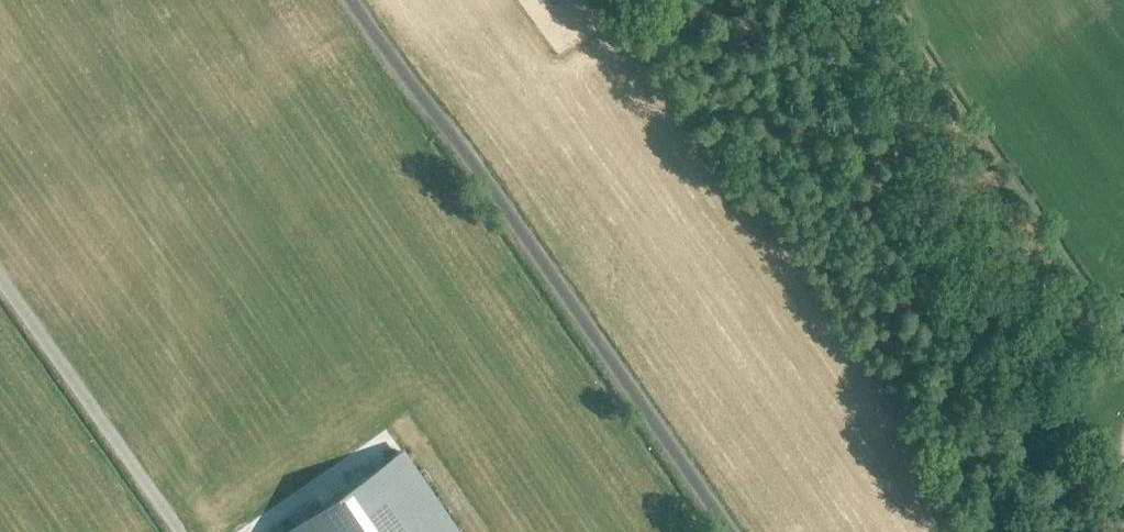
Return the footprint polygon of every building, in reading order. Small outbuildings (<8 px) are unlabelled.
[(285,531),(457,531),(402,452),(285,531)]
